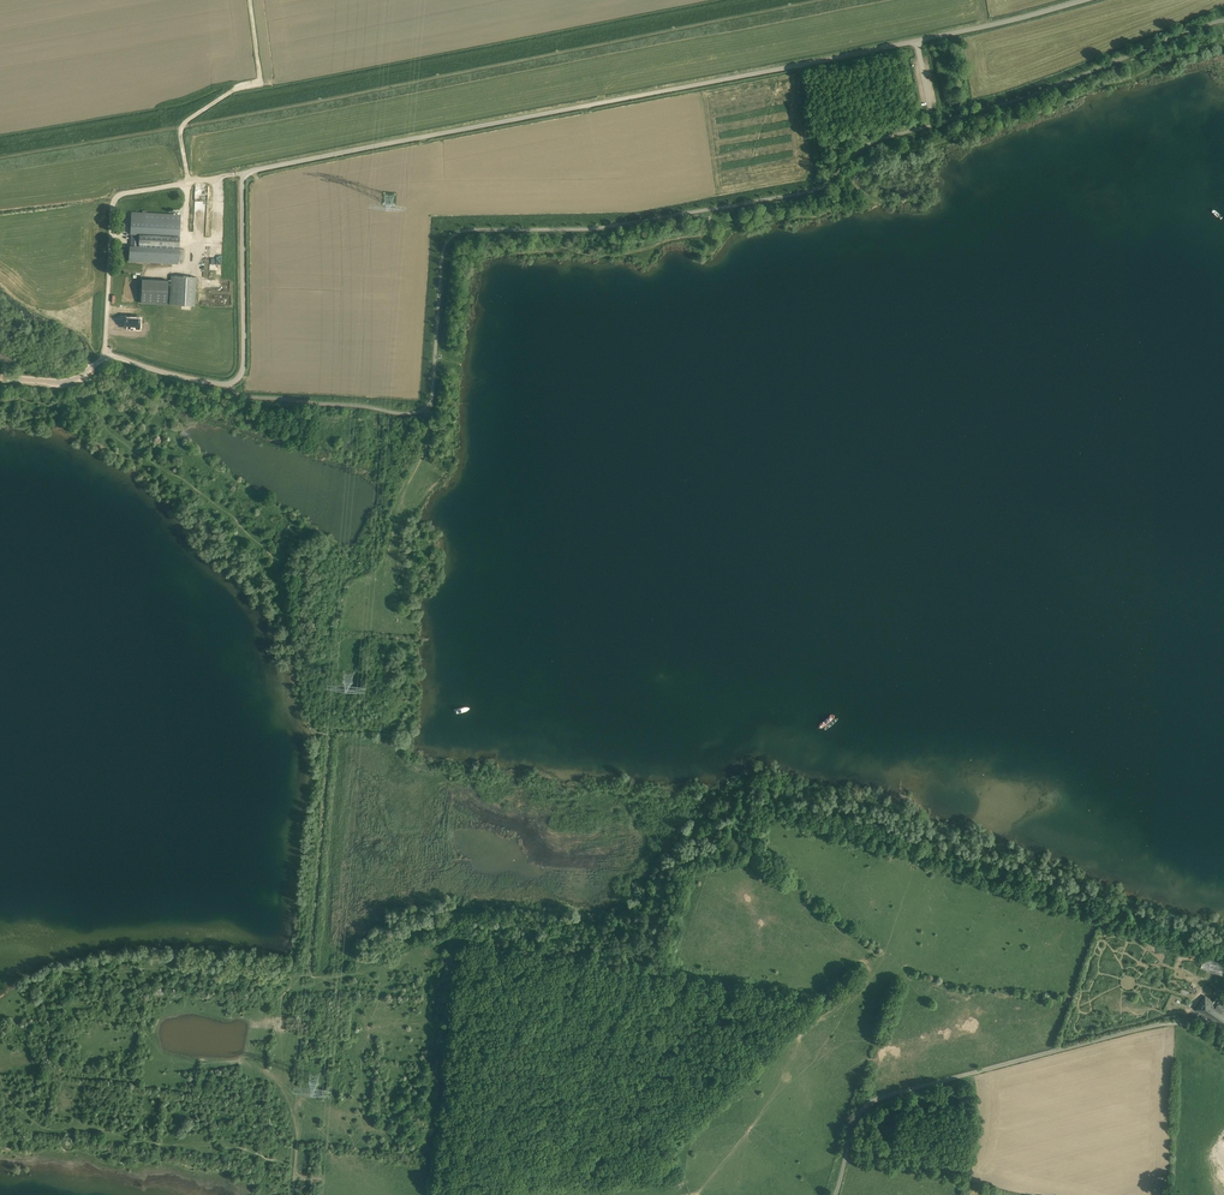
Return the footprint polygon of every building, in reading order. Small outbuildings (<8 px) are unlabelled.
[(130,246),(129,261),(178,264),(179,248),(138,246),(139,234),(179,236),(181,214),(146,213),(146,211),(142,210),(142,213),(131,212),(130,234),(131,234),(131,246),(130,246)] [(172,275),(170,304),(194,305),(196,277),(172,275)] [(168,279),(142,278),(141,303),(167,304),(168,279)] [(140,326),(140,315),(126,315),(126,325),(131,325),(131,326),(135,326),(140,326)] [(1196,1009),(1223,1028),(1223,1001),(1221,999),(1218,1004),(1217,1005),(1205,996),(1199,1004),(1196,1009)]
